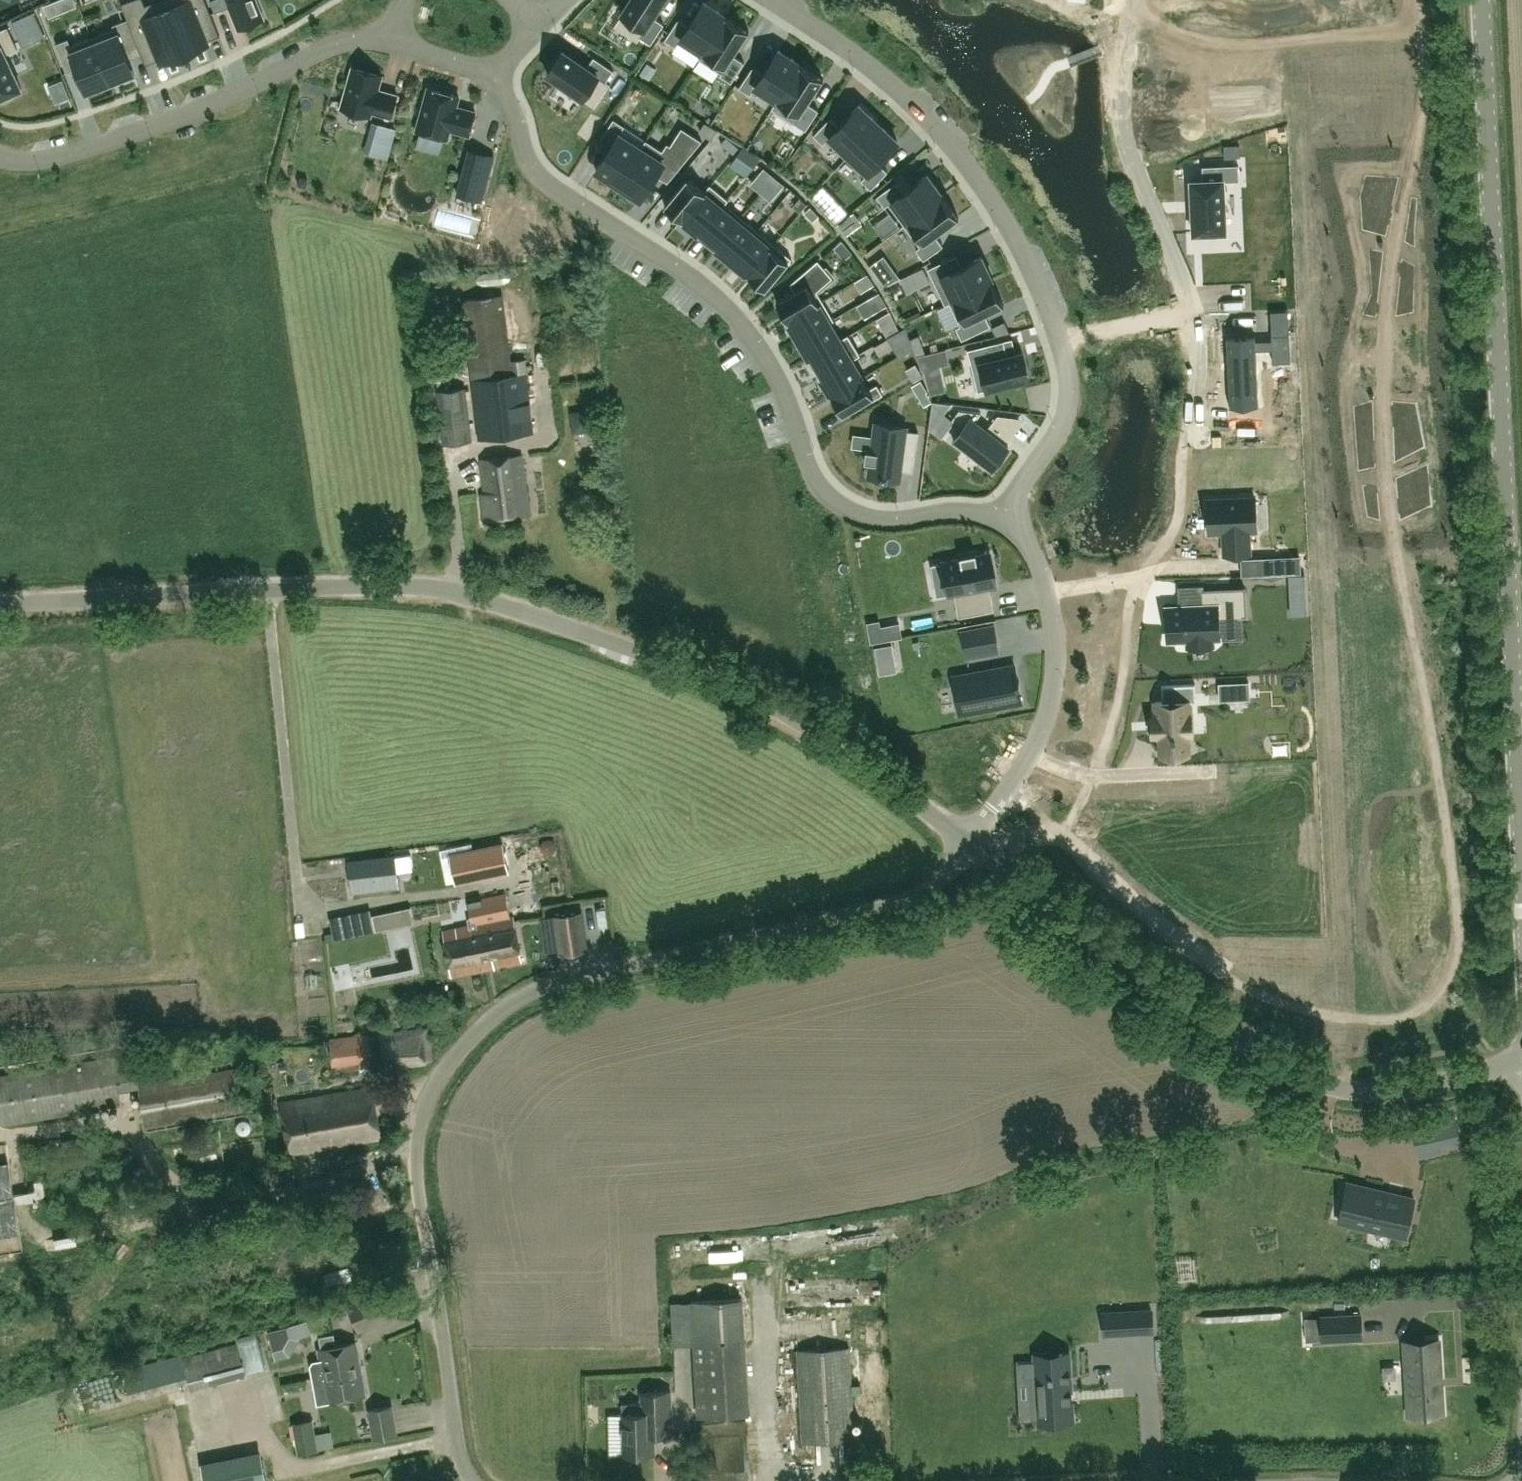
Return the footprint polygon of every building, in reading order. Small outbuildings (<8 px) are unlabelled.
[(144,0),(128,0),(121,3),(127,18),(139,47),(146,64),(159,59),(160,63),(184,53),(163,0),(151,0),(145,2),(144,0)] [(184,53),(208,44),(207,40),(220,35),(206,0),(163,0),(184,53)] [(227,5),(236,28),(262,18),(255,0),(208,0),(213,11),(227,5)] [(615,25),(638,40),(640,36),(651,43),(664,23),(653,16),(664,0),(631,0),(615,25)] [(678,19),(665,39),(676,46),(681,38),(703,52),(699,58),(700,58),(727,16),(704,1),(689,26),(678,19)] [(727,16),(700,58),(722,72),(720,74),(732,82),(744,61),(734,54),(749,30),(727,16)] [(121,82),(135,76),(126,52),(139,47),(127,18),(112,24),(114,28),(92,36),(110,82),(120,78),(121,82)] [(13,95),(12,92),(19,88),(20,88),(22,87),(21,86),(20,86),(5,54),(18,48),(8,26),(0,29),(0,102),(13,95)] [(92,36),(71,45),(68,38),(55,43),(67,72),(78,68),(88,95),(103,89),(101,85),(110,82),(92,36)] [(752,67),(739,87),(750,94),(755,86),(776,100),(771,108),(772,108),(801,64),(779,49),(763,73),(752,67)] [(563,50),(547,73),(595,106),(610,83),(607,80),(614,70),(594,56),(587,67),(563,50)] [(801,64),(772,108),(805,130),(818,110),(808,103),(823,79),(801,64)] [(382,75),(352,67),(341,107),(371,116),(372,112),(391,117),(398,94),(379,89),(382,75)] [(420,130),(416,147),(439,153),(444,137),(448,138),(450,129),(469,134),(476,111),(456,106),(459,95),(428,87),(417,129),(420,130)] [(830,116),(814,134),(823,143),(827,139),(846,157),(879,122),(859,104),(840,125),(830,116)] [(618,184),(642,148),(620,133),(625,126),(614,118),(600,139),(611,146),(596,169),(618,184)] [(879,122),(846,157),(865,175),(862,179),(871,188),(888,170),(878,162),(898,141),(879,122)] [(377,123),(371,146),(390,152),(397,128),(377,123)] [(641,198),(656,174),(667,181),(703,140),(682,127),(671,145),(668,143),(664,150),(647,139),(642,148),(618,184),(641,198)] [(1193,179),(1191,179),(1191,181),(1194,230),(1193,230),(1193,232),(1195,232),(1195,231),(1224,230),(1224,231),(1226,230),(1226,228),(1223,180),(1239,179),(1239,163),(1202,165),(1203,179),(1193,179)] [(464,171),(458,195),(481,201),(487,177),(464,171)] [(773,177),(767,172),(761,180),(767,185),(773,177)] [(897,181),(877,195),(885,205),(889,203),(904,223),(943,195),(927,174),(904,191),(897,181)] [(773,177),(767,185),(773,190),(779,182),(773,177)] [(687,178),(664,205),(683,220),(712,185),(710,184),(704,191),(687,178)] [(712,185),(683,220),(698,233),(727,198),(712,185)] [(943,195),(904,223),(920,245),(916,248),(924,259),(943,244),(936,234),(959,217),(943,195)] [(698,233),(698,234),(715,247),(741,216),(725,203),(728,199),(727,198),(698,233)] [(799,201),(793,209),(799,214),(805,206),(799,201)] [(741,216),(715,247),(732,261),(758,229),(741,216)] [(758,229),(732,261),(747,274),(773,243),(758,229)] [(773,243),(747,274),(766,289),(792,258),(773,243)] [(950,257),(928,267),(945,302),(949,300),(992,279),(981,256),(962,265),(955,269),(950,257)] [(795,290),(776,301),(788,320),(822,300),(817,290),(833,276),(818,259),(790,283),(795,290)] [(861,268),(852,273),(856,280),(865,275),(861,268)] [(856,280),(860,287),(869,281),(865,275),(856,280)] [(992,279),(949,300),(960,324),(956,326),(962,339),(984,328),(978,317),(985,313),(1004,304),(992,279)] [(879,293),(868,299),(874,310),(886,303),(879,293)] [(526,359),(511,361),(503,294),(463,299),(480,438),(534,431),(526,359)] [(822,300),(788,320),(799,339),(833,318),(822,300)] [(833,318),(799,339),(810,357),(849,334),(848,333),(840,338),(830,321),(834,319),(833,318)] [(893,347),(908,338),(904,328),(888,338),(893,347)] [(810,357),(809,357),(820,376),(821,376),(860,353),(849,334),(810,357)] [(1255,335),(1226,336),(1230,403),(1258,402),(1255,335)] [(1002,340),(966,349),(976,391),(1028,378),(1021,352),(1006,355),(1002,340)] [(860,353),(821,376),(832,395),(862,376),(852,359),(860,354),(860,353)] [(907,371),(913,381),(922,376),(916,366),(907,371)] [(862,376),(832,395),(843,414),(873,397),(874,399),(883,393),(877,383),(869,388),(862,376)] [(919,396),(927,391),(928,390),(921,379),(912,384),(919,396)] [(444,443),(472,439),(466,387),(438,391),(444,443)] [(933,401),(929,428),(931,430),(936,434),(951,415),(945,411),(951,403),(933,401)] [(575,405),(575,424),(594,425),(594,405),(575,405)] [(963,426),(953,439),(987,465),(992,468),(998,460),(1008,447),(1005,445),(986,430),(974,421),(981,412),(959,409),(953,417),(956,419),(955,420),(963,426)] [(866,449),(865,461),(870,462),(868,475),(881,476),(881,477),(887,478),(887,477),(900,479),(901,470),(910,471),(913,471),(915,456),(918,431),(906,429),(907,427),(875,423),(872,450),(866,449)] [(482,459),(486,492),(482,493),(485,520),(530,515),(522,454),(482,459)] [(1255,496),(1207,498),(1209,531),(1225,531),(1226,538),(1223,538),(1224,553),(1250,552),(1249,530),(1257,529),(1255,496)] [(961,558),(943,561),(949,593),(954,592),(958,616),(986,610),(983,595),(980,596),(979,587),(996,584),(990,553),(977,555),(976,552),(960,555),(961,558)] [(1203,604),(1166,606),(1167,638),(1187,637),(1188,645),(1213,644),(1212,636),(1220,636),(1219,616),(1246,615),(1245,586),(1202,588),(1203,604)] [(972,627),(972,628),(962,630),(962,629),(961,629),(961,630),(966,656),(966,657),(967,657),(978,655),(978,654),(973,628),(973,627),(972,627)] [(960,712),(1022,701),(1019,685),(1020,684),(1020,681),(1018,681),(1015,665),(953,676),(960,712)] [(1156,716),(1151,716),(1152,733),(1161,732),(1162,753),(1188,751),(1187,731),(1192,731),(1191,714),(1190,714),(1190,701),(1196,700),(1195,682),(1162,684),(1162,700),(1155,700),(1156,716)] [(503,844),(450,855),(455,880),(508,869),(503,844)] [(400,886),(395,852),(348,858),(353,892),(400,886)] [(468,918),(470,924),(443,930),(452,975),(522,960),(514,916),(510,916),(506,893),(468,901),(471,917),(468,918)] [(555,914),(561,952),(587,948),(581,911),(555,914)] [(333,1064),(363,1061),(372,1060),(369,1031),(331,1035),(333,1064)] [(382,1066),(432,1062),(429,1032),(379,1036),(382,1066)] [(200,1072),(195,1048),(115,1062),(114,1054),(0,1074),(0,1121),(1,1121),(1,1123),(122,1104),(120,1090),(139,1087),(145,1126),(202,1116),(245,1109),(243,1096),(238,1065),(200,1072)] [(382,1136),(372,1087),(281,1104),(290,1153),(382,1136)] [(273,1108),(272,1091),(252,1092),(254,1109),(273,1108)] [(1455,1115),(1432,1121),(1437,1144),(1439,1144),(1461,1139),(1455,1115)] [(0,1164),(0,1237),(21,1234),(9,1163),(0,1164)] [(18,1185),(18,1196),(35,1196),(35,1185),(18,1185)] [(1357,1185),(1349,1222),(1371,1227),(1372,1225),(1391,1229),(1390,1232),(1406,1235),(1414,1198),(1357,1185)] [(673,1344),(694,1344),(698,1415),(749,1412),(742,1297),(691,1300),(691,1299),(670,1300),(673,1344)] [(1132,1309),(1103,1310),(1105,1334),(1134,1333),(1132,1309)] [(1361,1314),(1321,1316),(1322,1340),(1362,1338),(1361,1314)] [(315,1360),(311,1367),(318,1403),(367,1393),(356,1340),(336,1344),(333,1332),(318,1335),(321,1347),(317,1348),(319,1359),(315,1360)] [(1406,1341),(1410,1413),(1442,1411),(1437,1339),(1406,1341)] [(237,1342),(201,1351),(210,1382),(245,1372),(237,1342)] [(855,1439),(852,1392),(861,1392),(861,1383),(851,1383),(849,1347),(797,1349),(803,1441),(855,1439)] [(1037,1375),(1029,1375),(1032,1418),(1040,1418),(1040,1420),(1072,1418),(1068,1352),(1036,1354),(1037,1360),(1037,1375)] [(169,1365),(142,1369),(144,1386),(172,1382),(169,1365)] [(642,1391),(642,1402),(622,1403),(622,1412),(623,1454),(654,1453),(653,1434),(671,1433),(670,1390),(642,1391)] [(370,1409),(375,1436),(396,1433),(391,1405),(370,1409)] [(319,1450),(313,1418),(292,1422),(298,1454),(319,1450)] [(748,1448),(698,1450),(698,1480),(749,1480),(748,1448)] [(235,1463),(238,1480),(267,1480),(262,1458),(235,1463)]
